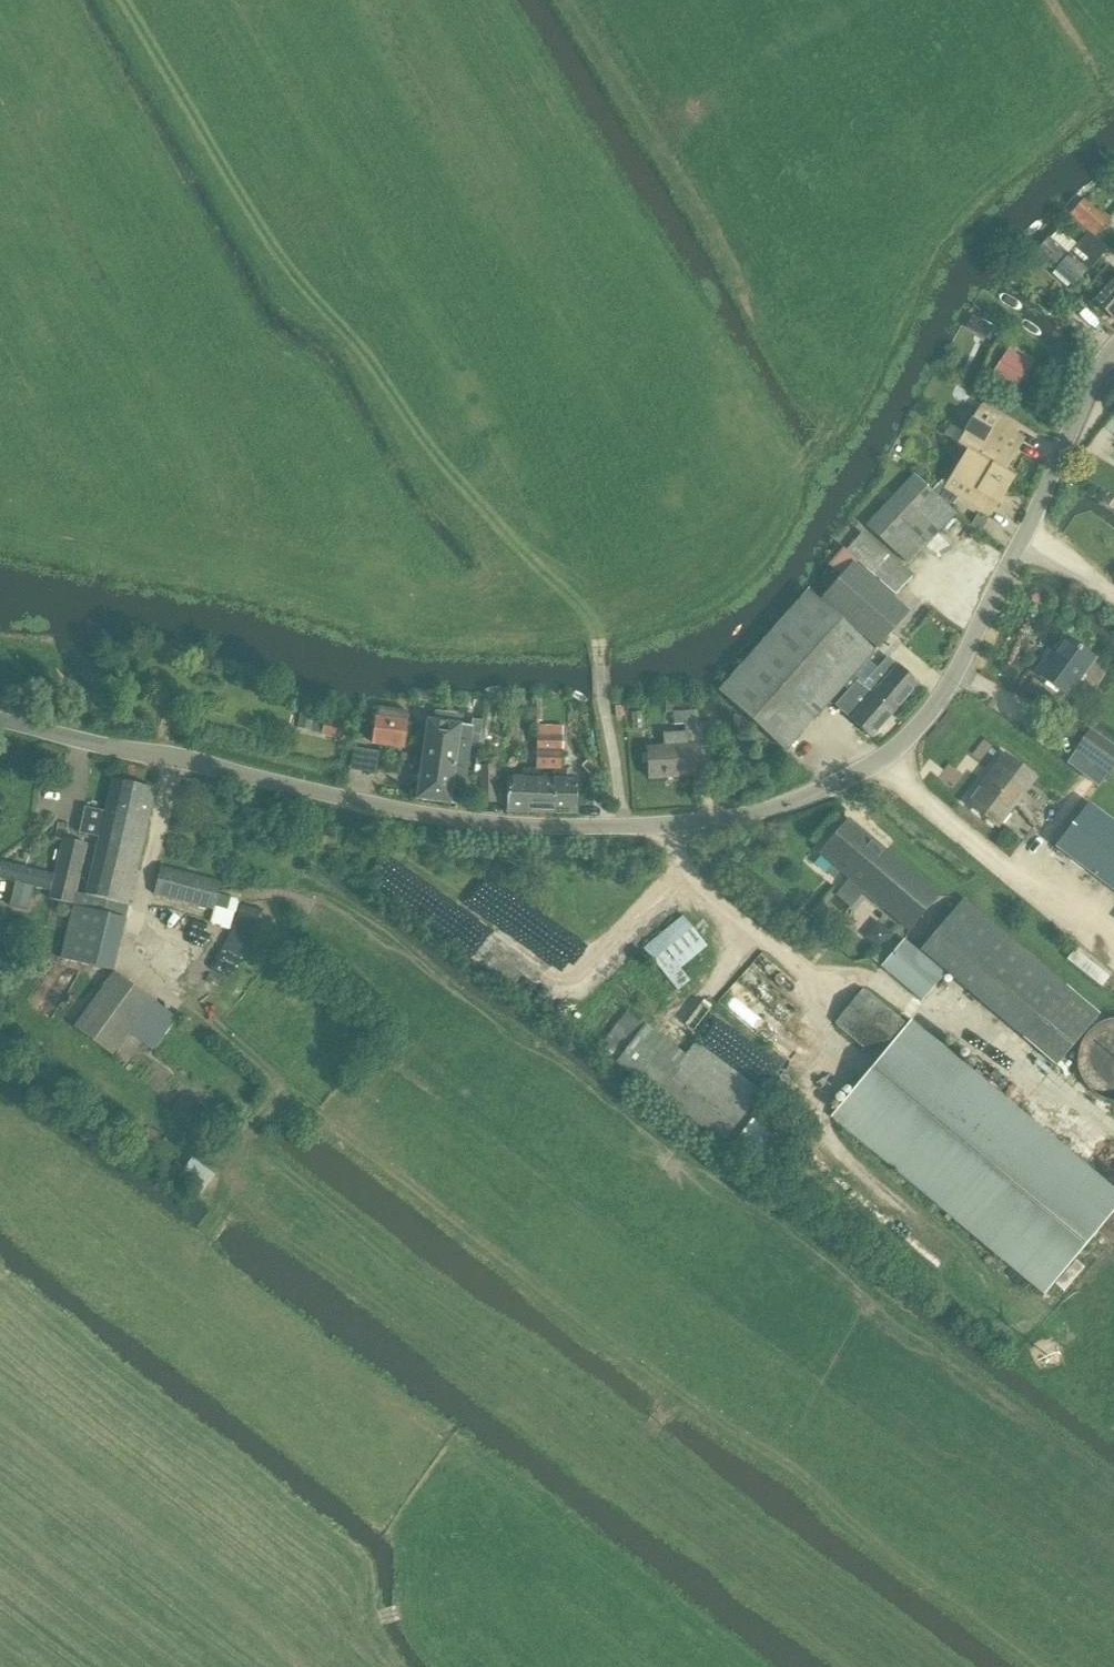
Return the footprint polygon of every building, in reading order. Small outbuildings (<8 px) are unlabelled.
[(1096,236),(1108,223),(1084,200),(1071,213),(1096,236)] [(1077,245),(1059,230),(1048,242),(1039,253),(1057,269),(1056,271),(1071,286),(1090,267),(1106,249),(1088,233),(1077,245)] [(1089,287),(1098,296),(1094,301),(1113,321),(1113,271),(1108,266),(1104,271),(1093,283),(1089,287)] [(980,321),(974,332),(991,341),(996,330),(980,321)] [(1006,354),(993,373),(1015,387),(1028,367),(1006,354)] [(1004,472),(1018,449),(1002,439),(1009,427),(979,409),(957,445),(967,451),(1003,473),(1004,472)] [(1003,473),(967,451),(945,487),(975,505),(982,493),(998,503),(1013,478),(1004,472),(1003,473)] [(905,562),(939,526),(953,511),(914,475),(867,525),(905,562)] [(980,533),(987,522),(976,516),(970,526),(980,533)] [(897,595),(913,577),(863,532),(846,551),(897,595)] [(877,647),(908,610),(854,563),(822,600),(877,647)] [(720,691),(719,692),(786,751),(873,651),(816,600),(807,593),(720,691)] [(1068,697),(1095,659),(1063,638),(1047,659),(1045,658),(1035,673),(1068,697)] [(896,709),(918,684),(896,665),(888,657),(869,678),(877,686),(874,690),(896,709)] [(871,693),(857,681),(835,705),(849,717),(871,737),(896,709),(874,690),(871,693)] [(404,748),(408,712),(376,708),(371,743),(404,748)] [(699,722),(698,710),(673,711),(674,725),(684,725),(685,733),(664,734),(665,747),(648,748),(650,779),(701,776),(698,748),(712,748),(711,722),(699,722)] [(342,724),(338,723),(323,720),(320,736),(339,739),(342,724)] [(427,720),(416,798),(462,804),(470,747),(478,748),(482,722),(473,720),(472,727),(427,720)] [(1113,767),(1113,749),(1090,732),(1076,751),(1108,775),(1113,767)] [(562,771),(563,742),(561,742),(561,738),(537,738),(537,750),(537,751),(536,769),(551,769),(551,779),(554,779),(554,793),(552,793),(551,799),(536,798),(535,813),(575,815),(576,780),(567,779),(568,771),(562,771)] [(524,769),(523,778),(507,778),(506,813),(535,813),(536,798),(551,799),(552,793),(554,793),(554,779),(551,779),(551,769),(536,769),(537,751),(525,750),(524,769)] [(998,827),(1001,823),(1035,778),(1005,755),(994,770),(996,771),(970,805),(998,827)] [(589,775),(594,770),(596,768),(593,766),(588,760),(581,766),(589,775)] [(495,767),(481,767),(481,802),(495,801),(495,767)] [(84,808),(78,834),(99,838),(86,895),(85,896),(128,906),(148,820),(154,791),(112,781),(105,812),(84,808)] [(1090,803),(1056,847),(1113,891),(1113,822),(1090,803)] [(938,896),(849,820),(820,854),(849,878),(836,894),(851,906),(864,891),(909,929),(938,896)] [(64,841),(50,900),(73,905),(76,893),(88,846),(64,841)] [(0,868),(0,878),(0,879),(15,882),(9,907),(28,912),(34,887),(51,891),(55,877),(4,865),(0,867),(0,868)] [(213,910),(218,891),(221,882),(161,866),(153,894),(213,910)] [(73,905),(60,959),(113,971),(128,906),(85,896),(86,895),(76,893),(73,905)] [(962,899),(919,950),(1022,1038),(1057,1068),(1101,1017),(962,899)] [(680,990),(691,981),(680,969),(706,946),(682,917),(643,949),(670,979),(680,990)] [(901,944),(893,937),(876,956),(884,963),(881,967),(921,1002),(945,975),(904,940),(901,944)] [(1074,950),(1066,959),(1101,987),(1109,977),(1074,950)] [(152,1049),(176,1016),(153,1001),(116,973),(90,1007),(75,1027),(112,1055),(113,1055),(127,1065),(143,1042),(152,1049)] [(900,1027),(904,1022),(863,989),(835,1023),(876,1057),(896,1031),(900,1034),(834,1114),(1046,1291),(1113,1209),(1113,1196),(908,1025),(904,1030),(900,1027)] [(1112,1019),(1096,1025),(1084,1036),(1078,1051),(1077,1067),(1083,1083),(1094,1095),(1109,1102),(1113,1102),(1113,1019),(1112,1019)] [(679,1050),(647,1024),(618,1060),(652,1087),(656,1081),(679,1050)] [(724,1142),(761,1092),(695,1043),(657,1093),(724,1142)] [(765,1129),(775,1115),(764,1107),(754,1120),(752,1119),(732,1146),(757,1166),(778,1139),(765,1129)] [(199,1198),(216,1175),(192,1158),(175,1181),(199,1198)]
